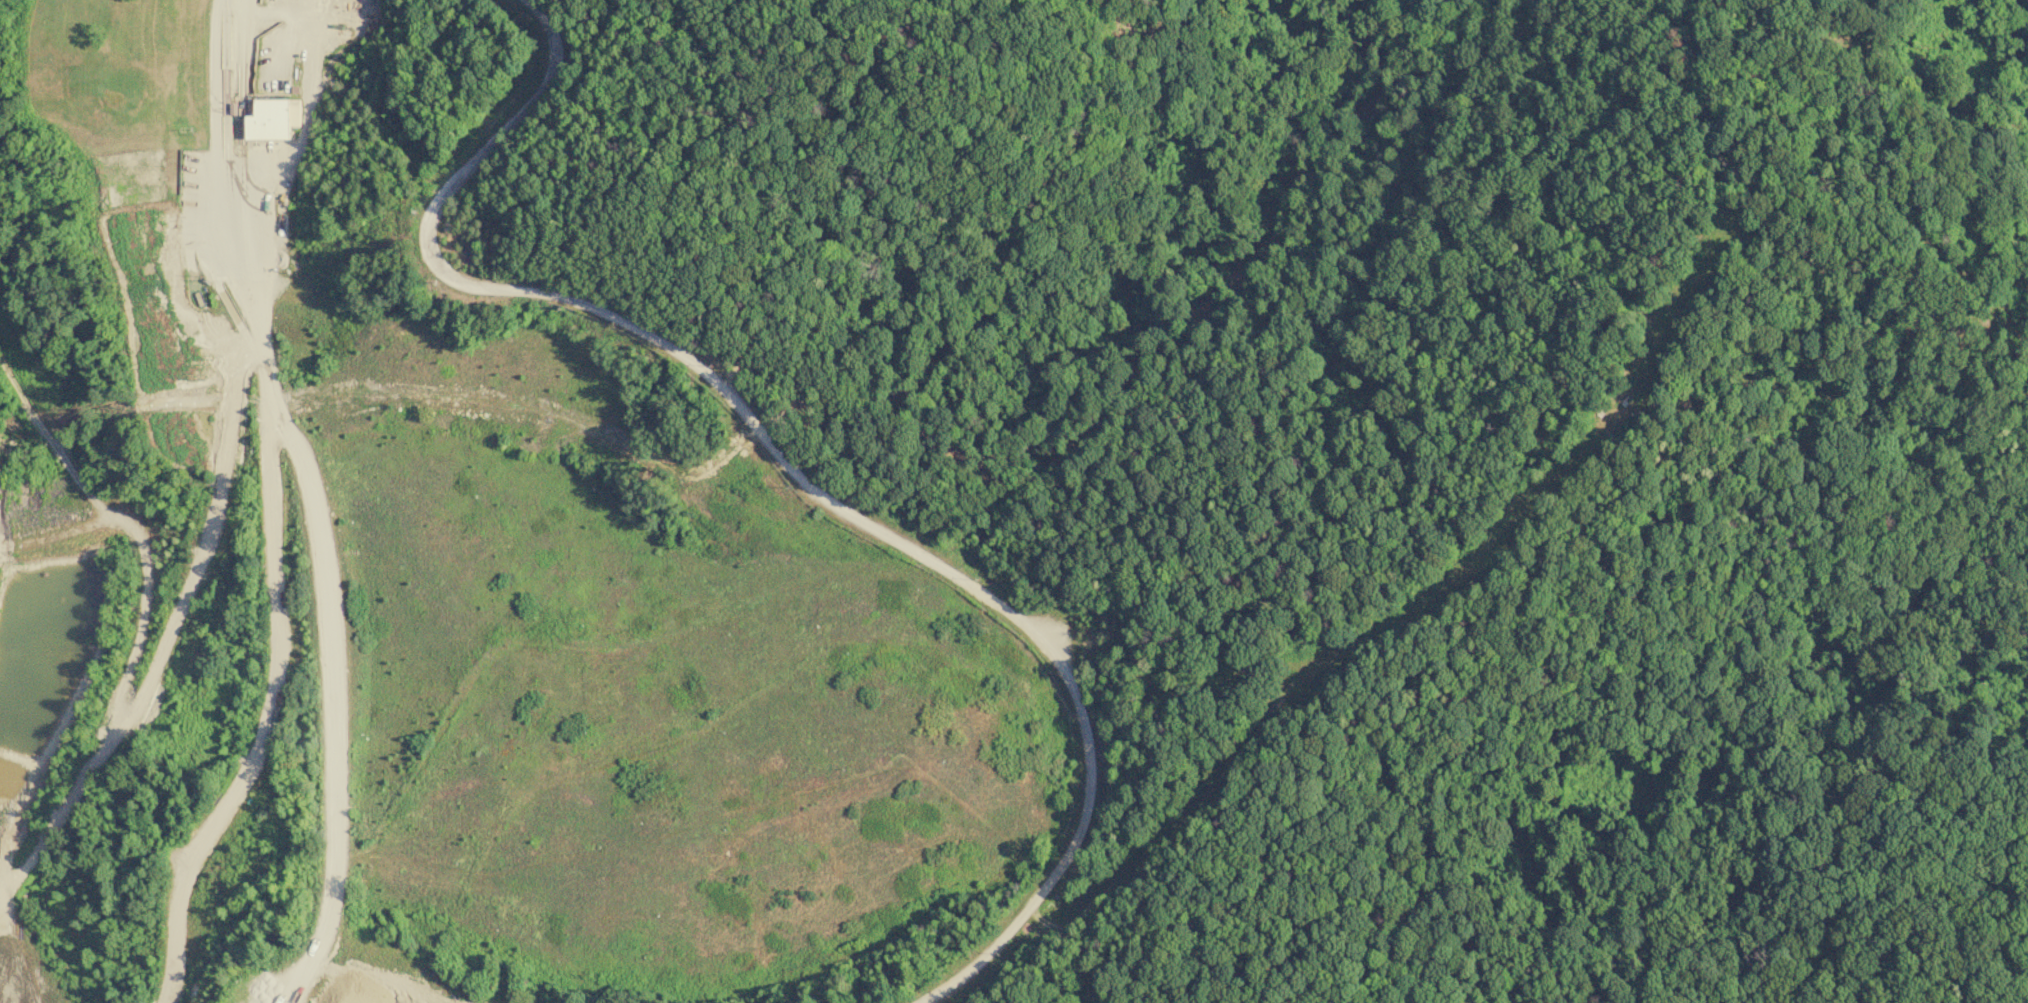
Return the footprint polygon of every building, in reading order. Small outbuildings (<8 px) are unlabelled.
[(247,139),(290,139),(290,125),(300,125),(300,99),(255,99),(255,116),(247,116),(247,139)]
